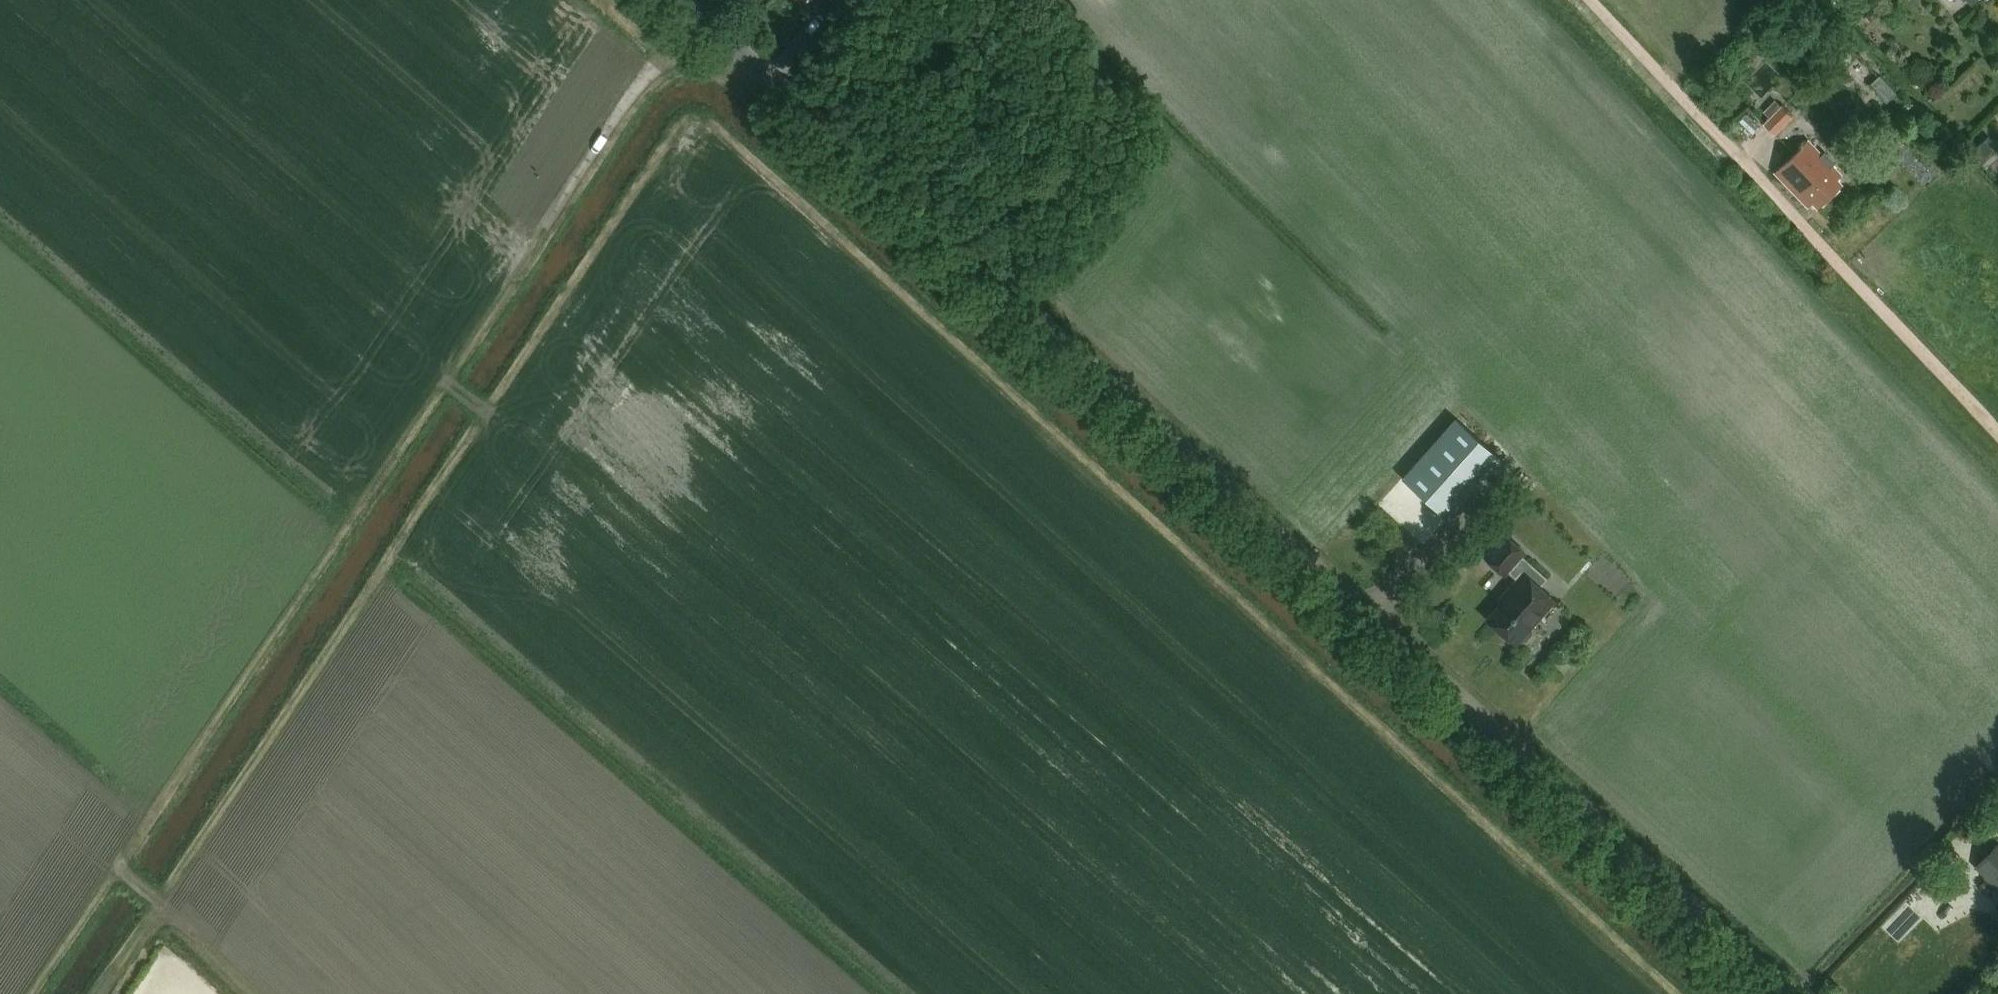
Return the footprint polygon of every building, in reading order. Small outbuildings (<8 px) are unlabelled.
[(1868,85),(1885,103),(1894,94),(1877,76),(1868,85)] [(1791,117),(1780,106),(1764,123),(1775,133),(1791,117)] [(1807,207),(1812,202),(1817,207),(1841,185),(1836,179),(1840,175),(1807,142),(1775,173),(1807,207)] [(1401,480),(1445,520),(1499,460),(1454,420),(1401,480)] [(1531,632),(1529,629),(1554,601),(1540,588),(1548,580),(1522,556),(1524,553),(1504,535),(1484,557),(1504,575),(1507,572),(1516,580),(1502,595),(1505,598),(1486,619),(1515,645),(1520,640),(1522,642),(1525,642),(1532,635),(1531,632)] [(1997,820),(1997,798),(1987,809),(1997,820)] [(1979,887),(1988,895),(1995,888),(1997,891),(1997,845),(1975,868),(1987,879),(1979,887)]
